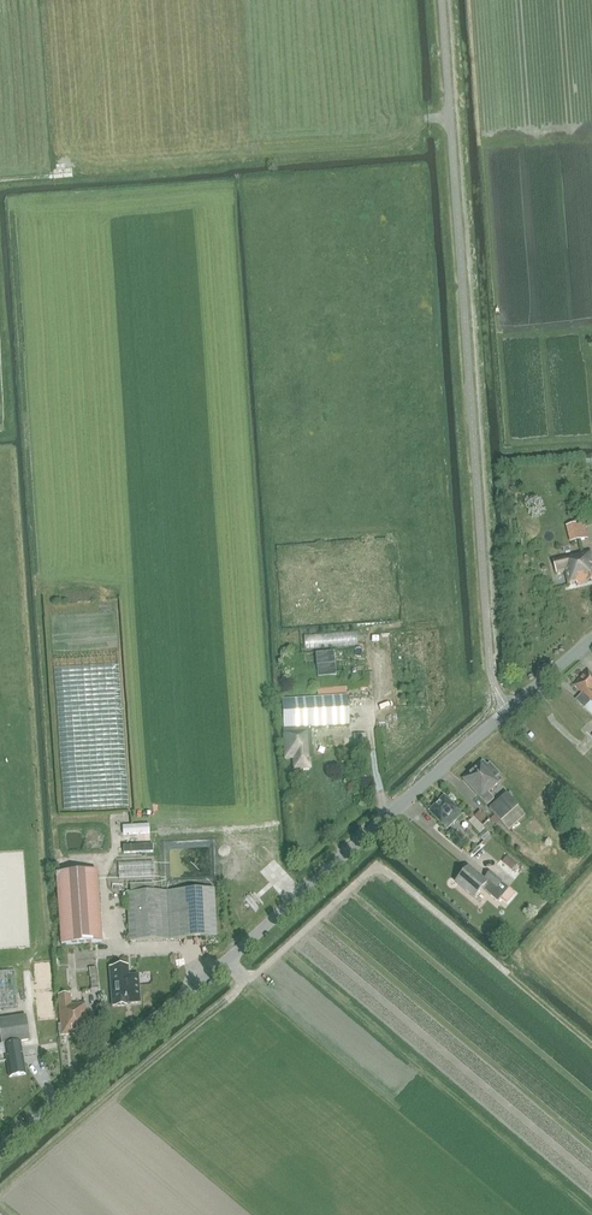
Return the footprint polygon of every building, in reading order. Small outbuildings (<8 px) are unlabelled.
[(554,560),(557,573),(565,571),(568,585),(577,583),(578,585),(586,583),(587,583),(591,582),(591,553),(591,552),(554,560)] [(583,694),(576,700),(591,715),(591,674),(589,671),(574,686),(583,694)] [(312,758),(310,728),(350,726),(347,696),(282,701),(284,730),(285,759),(293,758),(294,769),(311,768),(310,758),(312,758)] [(488,793),(491,790),(500,781),(496,777),(499,774),(489,763),(487,766),(483,761),(463,779),(487,806),(494,799),(488,793)] [(525,815),(518,806),(506,793),(489,808),(508,830),(525,815)] [(462,814),(444,796),(429,811),(447,829),(462,814)] [(469,821),(480,834),(485,829),(474,817),(469,821)] [(512,864),(518,858),(511,849),(504,855),(512,864)] [(154,863),(119,865),(119,880),(154,878),(154,863)] [(497,901),(508,889),(502,882),(490,872),(483,880),(468,868),(456,882),(474,898),(482,888),(491,895),(497,901)] [(107,945),(106,940),(102,940),(97,871),(56,873),(61,945),(102,942),(102,946),(107,945)] [(154,892),(154,883),(142,884),(142,887),(132,887),(132,893),(127,893),(130,942),(217,938),(214,889),(154,892)] [(127,966),(109,967),(111,1006),(125,1006),(125,1004),(139,1003),(137,975),(128,976),(127,966)] [(15,970),(0,971),(0,1009),(18,1007),(15,970)] [(59,1025),(59,1035),(87,1033),(85,1003),(71,1004),(70,995),(58,995),(61,1024),(59,1025)] [(21,1043),(20,1043),(19,1041),(30,1039),(26,1015),(0,1020),(0,1033),(1,1036),(0,1036),(0,1045),(4,1044),(10,1077),(26,1074),(21,1043)]
